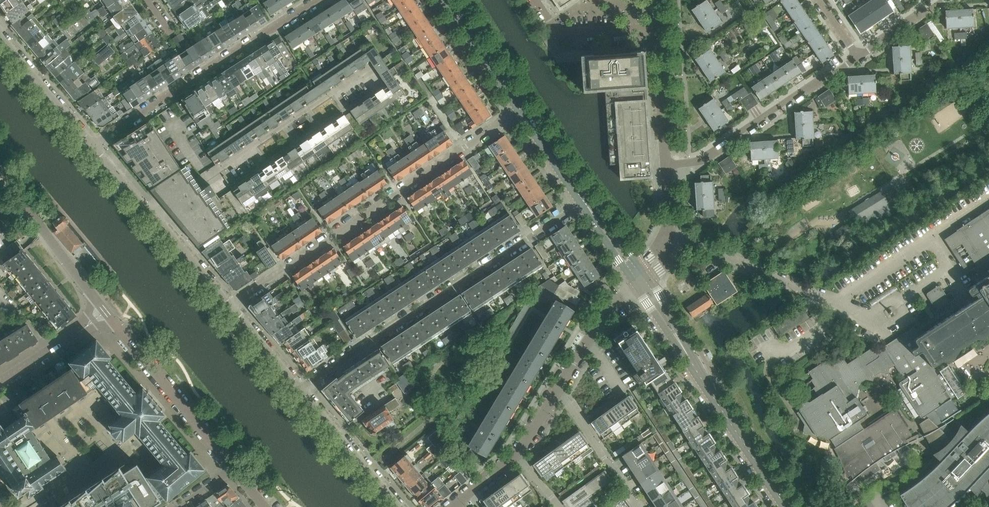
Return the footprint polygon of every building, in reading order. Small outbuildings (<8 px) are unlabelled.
[(0,4),(0,5),(6,13),(25,0),(24,0),(6,0),(0,4)] [(25,0),(6,13),(6,14),(7,14),(13,24),(24,14),(40,3),(42,2),(43,1),(45,0),(25,0)] [(103,6),(106,10),(107,9),(119,0),(101,0),(100,1),(104,5),(103,6)] [(107,9),(112,17),(114,16),(131,4),(129,0),(119,0),(107,9)] [(168,2),(173,9),(186,0),(171,0),(168,2)] [(173,9),(178,16),(200,0),(186,0),(173,9)] [(178,16),(183,23),(205,6),(202,3),(207,0),(200,0),(178,16)] [(222,0),(214,0),(205,6),(183,23),(188,30),(210,15),(207,10),(218,3),(222,8),(225,6),(221,1),(222,0)] [(235,1),(235,3),(253,30),(260,26),(246,4),(243,6),(239,0),(237,0),(235,1)] [(264,3),(271,15),(282,8),(276,0),(268,0),(264,3)] [(282,8),(292,2),(291,0),(276,0),(282,8)] [(336,4),(344,16),(354,9),(348,0),(342,0),(336,4)] [(354,9),(364,3),(362,0),(348,0),(354,9)] [(404,17),(418,8),(413,0),(408,0),(397,7),(404,17)] [(559,9),(565,5),(572,1),(571,0),(572,0),(553,0),(559,9)] [(696,6),(691,10),(699,21),(714,11),(706,0),(698,5),(696,6)] [(781,2),(788,12),(799,4),(796,0),(783,0),(781,2)] [(865,5),(877,22),(884,17),(873,0),(872,0),(865,5)] [(884,17),(893,11),(885,0),(873,0),(884,17)] [(250,2),(246,4),(260,26),(267,21),(257,5),(253,7),(250,2)] [(239,16),(236,19),(246,35),(253,30),(235,3),(232,5),(239,16)] [(120,25),(138,13),(131,4),(114,16),(120,25)] [(336,4),(326,11),(333,22),(344,16),(336,4)] [(799,4),(788,12),(794,22),(806,14),(799,4)] [(723,5),(718,8),(721,13),(726,10),(723,5)] [(865,5),(857,10),(869,28),(877,22),(865,5)] [(108,14),(103,6),(98,10),(95,9),(91,12),(95,18),(101,14),(103,17),(108,14)] [(418,8),(404,17),(411,27),(425,17),(418,8)] [(89,9),(83,13),(89,22),(95,18),(91,12),(89,9)] [(973,17),(974,17),(973,15),(972,9),(959,10),(960,28),(973,27),(973,17)] [(857,10),(848,16),(860,33),(869,28),(857,10)] [(945,11),(945,17),(945,19),(946,19),(946,29),(960,28),(959,10),(945,11)] [(326,11),(316,17),(323,29),(333,22),(326,11)] [(713,28),(721,22),(714,11),(699,21),(707,32),(712,29),(712,30),(714,29),(713,28)] [(13,24),(12,25),(17,31),(35,15),(33,13),(27,18),(24,14),(13,24)] [(138,13),(120,25),(114,29),(119,36),(142,19),(138,13)] [(806,14),(794,22),(801,32),(813,25),(806,14)] [(35,15),(17,31),(22,37),(40,21),(35,15)] [(769,15),(765,17),(770,24),(773,22),(769,15)] [(228,16),(225,18),(239,39),(246,35),(236,19),(232,21),(228,16)] [(316,17),(305,24),(313,35),(323,29),(316,17)] [(411,27),(417,37),(431,27),(425,17),(411,27)] [(56,18),(53,21),(57,26),(61,24),(58,20),(56,18)] [(222,20),(225,25),(221,28),(232,44),(239,39),(225,18),(222,20)] [(147,26),(142,19),(119,36),(114,40),(116,43),(128,35),(130,38),(147,26)] [(22,37),(26,42),(45,27),(40,21),(22,37)] [(212,21),(209,23),(225,48),(232,44),(221,28),(218,30),(212,21)] [(778,28),(773,22),(770,24),(774,31),(778,28)] [(207,29),(204,31),(207,37),(218,53),(225,48),(209,23),(205,25),(207,29)] [(921,27),(928,38),(928,37),(933,34),(934,34),(927,23),(926,24),(921,27)] [(305,24),(295,30),(303,42),(313,35),(305,24)] [(813,25),(801,32),(808,42),(820,35),(813,25)] [(123,43),(118,46),(123,53),(124,52),(152,32),(147,26),(130,38),(133,41),(129,44),(129,43),(125,46),(123,43)] [(45,27),(26,42),(31,48),(48,34),(49,34),(50,33),(45,27)] [(417,37),(424,46),(438,37),(431,27),(417,37)] [(921,27),(916,31),(923,41),(928,38),(921,27)] [(66,29),(63,32),(68,38),(71,35),(66,29)] [(103,29),(97,34),(102,39),(108,34),(103,29)] [(295,30),(285,37),(293,48),(303,42),(295,30)] [(156,39),(152,32),(124,52),(127,55),(137,47),(140,51),(156,39)] [(183,52),(179,54),(189,70),(203,61),(193,45),(190,47),(181,33),(173,39),(179,48),(179,47),(183,52)] [(200,33),(197,36),(210,57),(218,53),(207,37),(204,39),(200,33)] [(48,34),(31,48),(36,54),(53,39),(49,34),(48,34)] [(108,34),(102,39),(107,45),(113,40),(108,34)] [(782,35),(779,38),(783,44),(787,42),(782,35)] [(797,35),(790,40),(792,44),(800,39),(797,35)] [(820,35),(808,42),(815,53),(826,45),(820,35)] [(197,36),(194,38),(197,43),(193,45),(203,61),(210,57),(197,36)] [(273,41),(266,45),(286,77),(290,74),(283,64),(282,64),(279,59),(289,53),(279,37),(273,41)] [(424,46),(430,56),(445,47),(438,37),(424,46)] [(53,39),(36,54),(41,60),(59,44),(55,38),(53,39)] [(355,38),(352,41),(359,50),(350,56),(358,69),(358,70),(366,65),(365,64),(370,61),(370,60),(362,48),(355,38)] [(41,60),(46,65),(46,66),(61,53),(66,49),(70,45),(66,39),(59,44),(41,60)] [(138,61),(136,59),(142,54),(144,57),(145,57),(161,46),(156,39),(140,51),(129,58),(134,64),(138,61)] [(370,60),(370,61),(373,66),(377,72),(386,66),(399,58),(394,51),(382,59),(370,42),(362,48),(370,60)] [(280,76),(279,77),(281,81),(286,77),(266,45),(259,50),(272,71),(276,68),(280,76)] [(826,45),(815,53),(822,63),(827,60),(829,59),(828,59),(833,55),(826,45)] [(898,46),(892,47),(893,60),(911,59),(910,45),(900,46),(900,45),(898,45),(898,46)] [(113,54),(108,47),(94,58),(100,65),(113,54)] [(337,65),(346,77),(345,77),(346,78),(354,73),(353,72),(358,69),(350,56),(343,47),(340,49),(346,59),(337,65)] [(430,56),(437,66),(451,57),(445,47),(430,56)] [(61,53),(46,66),(51,71),(69,56),(71,55),(66,49),(61,53)] [(701,54),(699,55),(700,56),(695,59),(703,70),(717,60),(710,49),(701,55),(701,54)] [(723,49),(718,52),(722,57),(726,54),(723,49)] [(275,84),(268,73),(272,71),(259,50),(252,54),(266,77),(270,83),(272,87),(275,84)] [(123,53),(120,55),(125,61),(129,58),(127,55),(124,52),(123,53)] [(189,70),(179,54),(175,57),(172,52),(169,54),(182,75),(189,70)] [(773,52),(769,54),(774,62),(777,59),(773,52)] [(162,59),(165,64),(175,79),(182,75),(169,54),(169,53),(165,56),(166,57),(162,59)] [(621,177),(621,179),(651,177),(650,168),(650,159),(645,97),(645,86),(643,68),(642,53),(619,55),(618,55),(618,54),(605,55),(605,59),(595,59),(581,60),(583,88),(585,88),(588,88),(595,87),(595,91),(604,90),(610,165),(620,164),(621,177)] [(252,54),(245,59),(255,75),(258,72),(263,80),(266,77),(252,54)] [(726,54),(722,57),(725,62),(730,59),(726,54)] [(334,85),(333,86),(334,87),(342,81),(341,80),(345,77),(346,77),(337,65),(331,55),(328,57),(332,64),(323,70),(334,85)] [(69,56),(51,71),(56,77),(72,64),(69,56)] [(796,56),(792,58),(797,65),(801,62),(796,56)] [(134,64),(140,72),(142,71),(138,66),(146,61),(146,59),(145,57),(144,57),(138,61),(134,64)] [(437,66),(444,76),(458,67),(451,57),(437,66)] [(157,61),(154,63),(168,84),(175,79),(165,64),(162,59),(161,59),(158,61),(157,61)] [(245,59),(238,63),(247,80),(248,79),(251,85),(254,82),(251,77),(255,75),(245,59)] [(911,59),(893,60),(894,74),(900,73),(900,74),(900,80),(911,79),(910,73),(912,73),(911,59)] [(717,60),(703,70),(710,82),(715,78),(716,79),(717,78),(717,77),(725,72),(717,60)] [(793,60),(782,67),(791,79),(801,72),(793,60)] [(56,77),(61,83),(77,69),(79,67),(74,62),(72,64),(56,77)] [(168,84),(154,63),(147,68),(150,73),(161,89),(168,84)] [(238,63),(231,68),(241,84),(247,80),(238,63)] [(333,86),(334,85),(323,70),(319,63),(315,65),(320,72),(310,78),(316,87),(322,95),(329,90),(329,89),(333,86)] [(394,77),(398,74),(394,67),(389,70),(387,68),(386,66),(377,72),(379,74),(384,82),(387,87),(388,87),(396,99),(405,93),(394,77)] [(61,83),(65,89),(84,73),(79,67),(77,69),(61,83)] [(444,76),(450,86),(464,76),(458,67),(444,76)] [(782,67),(772,74),(780,86),(791,79),(782,67)] [(231,68),(224,72),(237,93),(240,91),(237,86),(241,84),(231,68)] [(142,71),(140,72),(154,93),(161,89),(150,73),(147,75),(143,70),(142,71)] [(65,89),(70,95),(90,78),(85,72),(84,73),(65,89)] [(140,80),(137,82),(147,98),(154,93),(140,72),(137,74),(140,80)] [(230,98),(237,94),(237,93),(224,72),(216,77),(227,94),(230,98)] [(772,74),(762,80),(770,93),(780,86),(772,74)] [(874,75),(861,76),(862,93),(876,93),(875,83),(876,83),(876,81),(875,81),(874,75)] [(90,78),(70,95),(75,100),(89,91),(97,86),(100,83),(95,76),(91,79),(90,78)] [(464,76),(450,86),(457,96),(471,86),(464,76)] [(861,76),(847,77),(848,83),(847,83),(847,85),(848,85),(848,94),(862,93),(861,76)] [(133,77),(126,81),(140,103),(147,98),(137,82),(133,77)] [(221,100),(227,94),(216,77),(209,81),(220,98),(221,100)] [(762,80),(751,87),(760,100),(770,93),(762,80)] [(126,81),(123,84),(126,89),(123,91),(127,97),(133,107),(140,103),(126,81)] [(221,100),(220,98),(209,81),(202,86),(215,106),(222,101),(221,100)] [(202,86),(195,90),(211,115),(214,113),(211,108),(215,106),(202,86)] [(320,96),(322,95),(316,87),(314,88),(310,91),(306,86),(294,94),(302,107),(303,106),(307,103),(308,104),(320,96)] [(457,96),(463,105),(478,96),(471,86),(457,96)] [(382,89),(374,95),(375,96),(376,95),(384,107),(393,101),(400,111),(403,109),(396,99),(388,87),(387,87),(383,90),(382,89)] [(81,106),(81,107),(83,109),(85,109),(86,110),(104,98),(98,88),(78,101),(81,106)] [(120,88),(113,92),(116,96),(122,92),(120,88)] [(836,100),(829,89),(824,93),(831,103),(836,100)] [(188,109),(187,109),(197,123),(197,124),(209,116),(211,115),(195,90),(182,99),(188,109)] [(278,91),(275,93),(281,102),(290,115),(295,111),(295,112),(303,107),(303,106),(302,107),(294,94),(285,100),(278,91)] [(256,93),(249,98),(252,101),(258,96),(256,93)] [(750,93),(751,93),(746,97),(746,96),(745,97),(753,107),(756,105),(758,103),(758,104),(758,103),(751,93),(750,93)] [(818,96),(818,97),(825,107),(826,107),(825,107),(830,103),(831,103),(824,93),(823,93),(818,96)] [(104,98),(86,110),(88,114),(88,115),(90,118),(92,117),(93,119),(113,107),(112,106),(112,107),(108,101),(111,99),(108,95),(104,98)] [(384,107),(376,95),(375,96),(371,98),(370,97),(362,103),(363,104),(364,103),(372,116),(375,120),(384,114),(387,119),(391,117),(384,107)] [(248,96),(241,101),(242,101),(245,106),(252,101),(249,98),(248,96)] [(478,96),(463,105),(470,115),(484,106),(478,96)] [(133,107),(127,97),(121,101),(127,111),(133,107)] [(752,107),(753,107),(745,97),(740,100),(747,111),(747,110),(752,107)] [(703,104),(703,105),(698,108),(706,120),(721,110),(713,98),(705,104),(704,103),(703,104)] [(176,102),(176,103),(182,112),(187,109),(188,109),(182,99),(176,103),(176,102)] [(266,99),(262,101),(269,111),(277,123),(278,123),(282,120),(283,121),(291,116),(290,115),(281,102),(272,109),(266,99)] [(727,99),(722,102),(725,107),(730,104),(727,99)] [(358,106),(350,111),(359,124),(369,118),(375,128),(378,125),(375,120),(372,116),(364,103),(363,104),(359,107),(358,106)] [(730,104),(725,107),(728,112),(733,109),(730,104)] [(474,121),(469,124),(472,128),(491,116),(484,106),(470,115),(474,121)] [(123,110),(121,109),(117,112),(117,111),(116,112),(113,107),(93,119),(94,120),(94,122),(95,124),(97,124),(99,127),(103,127),(120,116),(125,112),(123,110)] [(254,107),(250,109),(257,119),(265,131),(266,131),(270,128),(271,129),(279,124),(278,123),(277,123),(269,111),(260,117),(254,107)] [(720,127),(728,121),(721,110),(706,120),(714,131),(719,128),(721,127),(720,127)] [(802,111),(800,111),(800,112),(794,112),(795,126),(813,125),(812,111),(802,112),(802,111)] [(214,123),(209,116),(197,124),(202,131),(208,126),(214,134),(217,132),(219,131),(217,129),(221,126),(218,121),(214,123)] [(242,218),(249,214),(360,139),(345,116),(233,191),(232,190),(226,194),(242,218)] [(265,131),(257,119),(248,125),(241,116),(238,118),(244,127),(253,140),(253,139),(258,136),(259,137),(266,132),(266,131),(265,131)] [(181,169),(150,121),(149,121),(123,138),(122,138),(120,140),(113,145),(150,190),(181,169)] [(229,124),(226,126),(232,136),(241,148),(246,145),(246,146),(254,140),(253,139),(253,140),(244,127),(236,133),(229,124)] [(813,139),(814,138),(813,125),(795,126),(796,140),(802,139),(802,140),(803,146),(813,145),(813,139)] [(431,132),(443,150),(452,144),(444,131),(438,135),(434,130),(431,132)] [(217,132),(214,134),(220,144),(228,156),(229,156),(233,153),(234,154),(242,149),(241,148),(232,136),(223,142),(217,132)] [(431,132),(422,139),(425,143),(434,156),(443,150),(431,132)] [(504,136),(489,146),(496,156),(511,146),(508,142),(509,141),(505,136),(505,137),(504,136)] [(750,148),(749,148),(749,150),(750,150),(751,160),(764,159),(763,141),(750,142),(750,148)] [(763,141),(764,159),(778,158),(777,148),(778,148),(778,146),(777,146),(777,141),(763,141)] [(416,142),(412,145),(425,163),(434,156),(425,143),(420,147),(416,142)] [(229,156),(228,156),(220,144),(207,152),(216,165),(221,161),(222,162),(229,157),(229,156)] [(411,152),(406,155),(415,169),(425,163),(412,145),(408,147),(411,152)] [(511,146),(496,156),(503,166),(518,156),(511,146)] [(353,154),(347,158),(350,162),(355,158),(353,154)] [(415,169),(406,155),(401,159),(398,154),(394,157),(406,175),(415,169)] [(473,156),(468,160),(475,170),(480,167),(473,156)] [(503,167),(500,169),(502,172),(505,170),(509,176),(525,166),(518,156),(503,166),(503,167)] [(724,160),(731,170),(732,170),(736,167),(737,167),(730,156),(729,156),(728,157),(724,160)] [(388,168),(394,177),(393,179),(395,181),(397,182),(406,175),(394,157),(390,160),(393,165),(388,168)] [(467,177),(472,173),(464,160),(454,167),(466,185),(470,182),(467,177)] [(719,163),(726,174),(731,170),(724,160),(721,162),(719,163)] [(513,188),(516,186),(531,176),(525,166),(509,176),(513,182),(511,184),(513,188)] [(454,167),(445,173),(454,186),(459,183),(462,188),(466,185),(454,167)] [(164,206),(169,212),(201,250),(205,247),(220,237),(218,235),(242,218),(226,194),(219,198),(210,185),(198,193),(194,186),(191,182),(190,182),(181,169),(150,190),(164,206)] [(369,169),(365,172),(377,190),(387,183),(378,170),(372,174),(369,169)] [(359,181),(358,182),(368,196),(377,190),(365,172),(361,174),(364,179),(360,182),(359,181)] [(445,173),(436,179),(448,197),(452,195),(448,190),(454,186),(445,173)] [(486,178),(482,181),(484,184),(492,178),(490,175),(486,178)] [(701,182),(695,183),(696,196),(713,195),(712,182),(711,182),(711,175),(700,176),(701,182)] [(531,176),(516,186),(523,196),(538,186),(531,176)] [(436,179),(427,185),(435,198),(440,195),(444,200),(448,197),(436,179)] [(352,183),(347,187),(358,203),(368,196),(358,182),(353,185),(352,183)] [(430,202),(435,198),(427,185),(417,192),(430,210),(433,207),(430,202)] [(538,186),(523,196),(530,206),(545,196),(538,186)] [(344,192),(339,196),(348,210),(358,203),(347,187),(342,190),(344,192)] [(298,191),(292,195),(296,200),(302,196),(298,191)] [(876,219),(892,209),(881,191),(849,211),(858,227),(874,217),(876,219)] [(408,198),(407,200),(409,202),(411,202),(417,211),(422,207),(425,212),(430,210),(417,192),(408,198)] [(713,209),(714,209),(713,195),(696,196),(697,210),(702,210),(703,210),(703,216),(713,216),(713,209)] [(332,197),(327,200),(338,216),(348,210),(339,196),(334,199),(332,197)] [(545,196),(530,206),(537,217),(552,207),(545,196)] [(324,206),(318,209),(328,223),(338,216),(327,200),(322,203),(324,206)] [(273,203),(267,208),(270,212),(276,208),(276,207),(273,203)] [(501,203),(492,209),(495,215),(499,212),(497,210),(503,206),(501,203)] [(403,206),(393,213),(405,231),(409,228),(406,223),(411,219),(403,206)] [(299,220),(295,214),(295,215),(290,208),(287,210),(295,222),(298,220),(299,220)] [(956,230),(979,265),(967,272),(975,284),(969,288),(968,289),(967,290),(967,291),(968,292),(970,295),(970,296),(971,296),(972,296),(973,296),(973,295),(976,294),(978,297),(915,339),(915,340),(905,339),(897,338),(893,341),(877,352),(874,347),(847,365),(843,359),(831,367),(827,360),(809,372),(813,379),(811,380),(816,387),(814,388),(819,396),(809,402),(802,401),(801,410),(806,418),(803,432),(830,438),(836,447),(835,448),(836,448),(840,454),(841,453),(842,456),(840,457),(844,463),(845,462),(848,467),(846,469),(850,474),(854,472),(857,476),(858,476),(862,482),(881,469),(876,462),(877,462),(880,459),(883,457),(886,461),(896,455),(894,451),(897,450),(900,454),(909,449),(906,445),(908,444),(908,443),(906,444),(903,440),(911,434),(907,428),(907,427),(908,427),(908,426),(908,425),(896,407),(895,407),(895,406),(894,406),(893,407),(869,423),(868,423),(868,424),(868,425),(869,426),(864,430),(863,429),(858,421),(865,416),(866,416),(866,415),(866,414),(866,413),(856,397),(858,383),(865,379),(872,380),(873,376),(879,372),(887,373),(888,368),(894,364),(904,379),(900,382),(899,382),(899,383),(899,384),(899,385),(920,417),(921,418),(922,418),(923,417),(924,417),(926,420),(921,424),(926,435),(933,449),(936,448),(939,452),(934,454),(934,455),(935,455),(936,456),(941,460),(936,465),(931,470),(928,473),(925,475),(921,479),(916,483),(910,487),(906,490),(902,493),(899,494),(905,504),(908,503),(910,506),(948,506),(949,506),(953,502),(959,497),(964,493),(969,487),(975,493),(976,494),(979,487),(986,492),(988,506),(988,412),(983,417),(977,423),(972,428),(967,433),(961,427),(961,426),(960,426),(956,436),(954,434),(949,430),(945,424),(946,424),(945,424),(943,421),(960,410),(960,409),(957,412),(955,410),(955,409),(950,402),(949,400),(955,396),(957,398),(966,393),(959,383),(961,382),(954,371),(952,368),(950,369),(948,365),(939,371),(940,373),(937,375),(932,367),(940,361),(952,360),(957,350),(975,338),(986,338),(988,331),(988,209),(956,230)] [(393,213),(384,219),(393,232),(398,229),(401,234),(405,231),(393,213)] [(515,216),(517,220),(522,227),(527,223),(520,213),(515,216)] [(510,215),(500,222),(510,237),(514,234),(516,234),(518,233),(519,231),(520,230),(510,215)] [(301,223),(312,239),(322,232),(322,230),(321,228),(319,227),(313,218),(307,222),(305,220),(301,223)] [(388,236),(393,232),(384,219),(375,225),(386,243),(386,244),(391,241),(388,236)] [(294,223),(298,228),(292,232),(302,246),(312,239),(301,223),(300,223),(298,220),(295,222),(294,223)] [(500,222),(490,228),(500,243),(510,237),(500,222)] [(375,225),(364,232),(376,249),(381,245),(381,246),(386,243),(375,225)] [(565,226),(550,235),(558,246),(572,236),(565,226)] [(490,228),(480,235),(490,250),(500,243),(490,228)] [(839,228),(834,232),(840,240),(845,236),(839,228)] [(286,233),(281,236),(292,253),(302,246),(292,232),(287,235),(286,233)] [(364,232),(354,239),(365,256),(370,253),(376,249),(364,232)] [(245,235),(240,238),(246,246),(251,243),(245,235)] [(480,235),(470,241),(480,257),(481,256),(483,255),(485,254),(486,253),(490,250),(480,235)] [(276,240),(278,242),(272,246),(281,260),(292,253),(281,236),(276,240)] [(572,236),(558,246),(564,256),(579,246),(572,236)] [(218,240),(206,248),(202,251),(209,259),(232,243),(229,239),(222,245),(218,240)] [(354,239),(343,247),(353,261),(359,257),(361,260),(365,256),(354,239)] [(261,240),(257,242),(261,248),(256,252),(262,260),(268,269),(277,263),(267,249),(261,240)] [(24,250),(19,243),(17,241),(6,248),(0,252),(0,266),(4,264),(18,253),(22,251),(24,250)] [(470,241),(461,248),(470,263),(475,260),(477,259),(479,258),(479,257),(480,257),(470,241)] [(229,252),(235,247),(232,243),(209,259),(215,267),(232,256),(229,252)] [(540,243),(535,246),(541,256),(546,253),(540,243)] [(579,246),(564,256),(571,266),(586,256),(579,246)] [(333,248),(323,256),(334,272),(338,269),(337,266),(343,262),(336,253),(337,251),(335,249),(333,248)] [(461,248),(451,254),(461,269),(470,263),(461,248)] [(522,254),(521,255),(533,273),(543,266),(531,248),(526,251),(525,252),(523,253),(522,254)] [(30,260),(29,260),(31,259),(27,254),(25,255),(22,251),(18,253),(4,264),(12,274),(14,273),(30,260)] [(451,254),(442,260),(451,275),(461,269),(451,254)] [(232,256),(215,267),(222,275),(246,259),(243,255),(237,259),(233,255),(232,256)] [(521,255),(511,261),(523,279),(533,273),(521,255)] [(323,256),(313,262),(322,276),(327,273),(329,275),(334,272),(323,256)] [(586,256),(571,266),(578,276),(593,267),(586,256)] [(248,263),(248,262),(246,259),(222,275),(229,283),(245,272),(242,267),(248,263)] [(30,260),(14,273),(21,282),(37,270),(37,269),(38,268),(34,263),(33,264),(30,260)] [(259,275),(268,269),(262,260),(253,267),(256,271),(259,275)] [(442,260),(432,267),(442,282),(442,281),(444,281),(445,280),(446,279),(451,275),(442,260)] [(502,267),(502,268),(513,285),(523,279),(511,261),(507,264),(505,265),(503,266),(502,267)] [(313,262),(303,269),(313,283),(322,276),(313,262)] [(432,267),(424,272),(434,287),(434,286),(442,282),(432,267)] [(593,267),(578,276),(585,286),(587,290),(594,285),(592,282),(599,277),(593,267)] [(351,268),(347,271),(352,278),(356,275),(351,268)] [(502,268),(492,274),(503,292),(513,285),(502,268)] [(293,276),(296,281),(302,290),(308,286),(309,289),(315,285),(313,283),(303,269),(293,276)] [(21,282),(29,291),(45,279),(44,278),(46,277),(42,273),(40,274),(37,270),(21,282)] [(245,272),(229,283),(234,289),(234,290),(237,290),(259,275),(256,271),(250,275),(247,270),(245,272)] [(724,271),(719,274),(725,284),(730,281),(724,271)] [(424,272),(415,278),(425,293),(430,289),(431,289),(433,288),(434,287),(424,272)] [(483,280),(482,281),(494,298),(503,292),(492,274),(487,277),(486,277),(484,279),(483,280)] [(719,274),(703,284),(717,305),(737,291),(730,281),(725,284),(719,274)] [(415,278),(406,284),(416,299),(425,293),(415,278)] [(52,288),(53,287),(49,282),(48,283),(45,279),(29,291),(36,301),(52,288)] [(549,279),(540,285),(544,287),(548,290),(553,282),(549,279)] [(482,281),(472,287),(484,305),(494,298),(482,281)] [(553,282),(548,290),(554,293),(558,285),(553,282)] [(406,284),(396,290),(406,305),(416,299),(406,284)] [(567,284),(562,287),(569,292),(573,294),(577,296),(580,291),(575,288),(575,289),(568,285),(567,284)] [(558,285),(554,293),(564,299),(565,298),(564,298),(569,292),(562,287),(558,285)] [(950,302),(950,301),(940,287),(940,286),(939,286),(938,286),(937,286),(927,293),(926,294),(926,295),(927,296),(936,311),(937,310),(949,301),(950,302)] [(463,293),(462,293),(474,311),(484,305),(472,287),(468,290),(466,290),(464,292),(463,293)] [(52,288),(36,301),(44,310),(60,297),(59,297),(61,296),(57,291),(55,292),(52,288)] [(12,290),(8,293),(13,298),(16,295),(12,290)] [(396,290),(386,297),(396,312),(397,311),(398,311),(400,310),(401,308),(406,305),(396,290)] [(250,305),(249,307),(256,316),(270,306),(286,296),(283,291),(273,298),(269,292),(250,305)] [(575,305),(576,305),(580,298),(577,296),(573,294),(569,292),(564,298),(565,298),(575,305)] [(707,294),(686,308),(692,317),(713,303),(707,294)] [(348,295),(339,301),(342,305),(350,299),(348,295)] [(454,299),(450,301),(462,319),(471,313),(460,295),(459,296),(457,296),(455,297),(454,299)] [(67,306),(68,305),(64,300),(63,301),(60,297),(44,310),(51,319),(67,306)] [(386,297),(376,303),(386,318),(391,315),(392,315),(394,314),(395,312),(396,312),(386,297)] [(298,309),(305,304),(302,299),(295,304),(277,316),(264,325),(272,335),(288,323),(285,317),(292,312),(293,314),(298,310),(298,309)] [(468,444),(470,446),(472,448),(486,456),(573,311),(555,300),(554,300),(553,300),(552,303),(553,304),(468,444)] [(450,301),(440,308),(452,326),(462,319),(450,301)] [(376,303),(366,310),(376,325),(386,318),(376,303)] [(67,306),(51,319),(59,328),(76,315),(72,309),(70,310),(67,306)] [(270,306),(256,316),(264,325),(277,316),(270,306)] [(807,317),(801,308),(801,307),(773,325),(779,335),(807,317)] [(440,308),(430,314),(442,332),(452,326),(440,308)] [(335,309),(327,315),(333,324),(340,320),(341,319),(335,309)] [(366,310),(357,316),(367,331),(376,325),(366,310)] [(288,323),(272,335),(280,345),(284,342),(294,335),(290,328),(303,320),(309,315),(306,311),(288,323)] [(421,320),(421,321),(432,339),(442,332),(430,314),(426,317),(424,318),(422,319),(421,320)] [(357,316),(347,322),(356,337),(357,337),(359,336),(361,335),(362,334),(367,331),(357,316)] [(12,318),(3,325),(5,329),(15,323),(12,318)] [(340,320),(333,324),(340,334),(346,330),(340,320)] [(415,324),(411,327),(423,345),(432,339),(421,321),(420,321),(418,322),(416,323),(415,324)] [(36,341),(37,341),(27,324),(14,332),(2,340),(13,357),(18,354),(18,352),(31,344),(33,345),(35,343),(36,341)] [(50,334),(43,326),(43,325),(38,328),(43,337),(44,338),(50,334)] [(411,327),(401,334),(413,352),(423,345),(411,327)] [(284,342),(287,346),(286,348),(288,351),(290,351),(291,352),(292,351),(311,338),(304,328),(294,335),(284,342)] [(346,330),(340,334),(346,343),(352,339),(346,330)] [(636,371),(632,374),(638,384),(642,381),(645,384),(650,381),(649,381),(665,370),(662,366),(661,366),(662,368),(661,368),(636,330),(617,342),(636,371)] [(401,334),(391,340),(403,358),(413,352),(401,334)] [(295,356),(294,357),(296,360),(298,360),(299,361),(319,347),(312,337),(311,338),(292,351),(295,355),(295,356)] [(744,344),(744,345),(744,346),(749,352),(756,347),(751,340),(751,339),(745,343),(744,344)] [(0,341),(0,364),(7,360),(8,360),(13,357),(2,340),(0,341)] [(73,368),(72,369),(88,393),(92,389),(93,390),(98,386),(112,403),(118,410),(122,415),(110,425),(112,428),(112,433),(116,438),(121,439),(123,441),(135,431),(138,435),(140,436),(140,437),(163,464),(157,470),(148,477),(153,484),(164,498),(167,501),(205,469),(191,452),(190,452),(187,454),(162,424),(159,421),(166,415),(164,413),(163,411),(163,410),(162,409),(161,409),(158,405),(158,404),(158,403),(156,403),(153,399),(153,398),(152,398),(148,394),(149,393),(148,392),(147,392),(145,390),(143,388),(136,394),(108,360),(111,358),(111,357),(106,351),(97,340),(92,344),(88,347),(88,348),(85,350),(81,353),(79,355),(78,355),(75,358),(74,359),(70,362),(70,363),(69,363),(73,368)] [(382,346),(381,347),(393,365),(403,358),(391,340),(387,343),(385,344),(383,345),(382,346)] [(319,347),(299,361),(302,366),(304,366),(307,371),(328,357),(321,346),(319,347)] [(343,372),(344,374),(338,379),(336,377),(323,389),(323,390),(323,389),(326,393),(323,395),(333,406),(334,406),(348,423),(364,411),(349,393),(354,389),(390,365),(379,348),(343,372)] [(20,404),(36,428),(40,426),(45,423),(44,423),(60,412),(60,413),(65,410),(64,409),(80,399),(85,396),(84,396),(88,393),(72,369),(71,368),(50,382),(50,383),(41,389),(40,389),(26,399),(24,400),(19,403),(20,404)] [(665,370),(649,381),(650,381),(655,389),(670,379),(665,370)] [(400,380),(396,382),(403,393),(404,392),(405,393),(414,386),(405,373),(398,378),(400,380)] [(670,379),(655,389),(661,398),(677,387),(674,382),(673,383),(670,379)] [(164,498),(153,484),(148,477),(157,470),(163,464),(140,437),(140,436),(138,435),(135,431),(123,441),(121,439),(116,438),(112,433),(112,428),(110,425),(122,415),(118,410),(112,403),(98,386),(93,390),(85,396),(80,399),(65,410),(60,413),(45,423),(40,426),(34,431),(52,458),(57,455),(67,469),(43,486),(45,488),(32,497),(35,503),(44,497),(47,501),(50,506),(48,506),(136,506),(134,504),(138,502),(142,506),(153,506),(155,506),(162,501),(161,500),(164,498)] [(677,387),(661,398),(666,406),(682,396),(679,392),(681,391),(677,387)] [(636,389),(633,391),(638,400),(642,398),(636,389)] [(618,402),(630,419),(639,412),(627,395),(626,395),(627,396),(618,402)] [(682,396),(666,406),(672,415),(689,404),(686,399),(684,400),(682,396)] [(371,431),(370,433),(375,434),(376,432),(385,425),(387,429),(395,424),(393,420),(388,412),(400,404),(395,397),(363,420),(367,426),(368,426),(371,431)] [(642,398),(638,400),(644,409),(648,406),(642,398)] [(618,402),(610,409),(621,425),(630,419),(618,402)] [(36,428),(20,404),(12,409),(12,410),(13,410),(19,419),(4,429),(3,428),(3,427),(1,424),(0,425),(0,469),(5,476),(5,477),(19,496),(25,492),(29,498),(41,490),(44,488),(42,486),(43,485),(44,484),(45,484),(66,469),(57,456),(51,460),(48,454),(49,454),(48,453),(47,454),(44,448),(45,448),(44,447),(43,448),(40,442),(40,441),(39,442),(38,440),(36,436),(36,435),(35,436),(32,430),(36,428)] [(691,409),(692,408),(689,404),(672,415),(678,423),(693,413),(691,409)] [(648,406),(644,409),(650,417),(653,415),(648,406)] [(621,425),(610,409),(609,409),(601,415),(613,432),(621,425)] [(693,413),(678,423),(683,432),(700,421),(697,416),(696,417),(693,413)] [(601,415),(592,422),(604,438),(613,432),(601,415)] [(653,415),(650,417),(655,426),(659,423),(653,415)] [(700,421),(683,432),(689,440),(704,430),(702,426),(703,425),(700,421)] [(468,431),(471,426),(464,422),(461,427),(468,431)] [(659,423),(655,426),(661,434),(664,432),(659,423)] [(449,435),(445,431),(447,428),(444,424),(441,426),(436,431),(438,433),(429,440),(435,447),(449,435)] [(641,434),(643,438),(653,432),(650,428),(641,434)] [(704,430),(689,440),(695,449),(711,438),(708,433),(707,434),(704,430)] [(578,431),(569,438),(581,455),(590,448),(578,431)] [(664,432),(661,434),(667,443),(670,440),(664,432)] [(656,433),(653,435),(659,444),(663,442),(656,433)] [(641,434),(632,440),(634,443),(643,438),(641,434)] [(561,444),(561,445),(572,461),(575,464),(583,458),(581,455),(569,438),(561,444)] [(716,447),(713,443),(714,442),(711,438),(695,449),(700,457),(716,447)] [(632,440),(623,446),(625,449),(634,443),(632,440)] [(670,440),(667,443),(672,451),(676,449),(670,440)] [(663,442),(659,444),(665,453),(669,451),(663,442)] [(641,443),(623,455),(624,455),(630,464),(647,453),(641,443)] [(552,451),(564,467),(572,461),(561,445),(560,444),(552,451)] [(623,446),(613,453),(615,456),(616,456),(625,449),(623,446)] [(716,447),(700,457),(706,466),(723,455),(719,450),(718,451),(716,447)] [(676,449),(672,451),(678,460),(681,457),(676,449)] [(467,468),(473,463),(477,460),(470,451),(466,454),(469,458),(463,462),(467,468)] [(564,467),(552,451),(551,451),(543,457),(555,473),(557,477),(566,470),(564,467)] [(669,451),(665,453),(671,462),(675,460),(669,451)] [(429,452),(423,457),(426,460),(432,455),(429,452)] [(448,453),(442,458),(448,465),(454,460),(448,453)] [(647,453),(630,464),(636,473),(635,473),(653,462),(647,453)] [(394,472),(394,474),(396,477),(398,476),(399,477),(415,464),(407,454),(391,468),(394,472)] [(723,455),(706,466),(712,474),(727,464),(724,460),(726,459),(723,455)] [(543,457),(534,464),(546,480),(555,473),(543,457)] [(681,457),(678,460),(684,468),(687,466),(681,457)] [(675,460),(671,462),(677,471),(680,469),(675,460)] [(653,462),(635,473),(636,473),(642,482),(659,471),(653,462)] [(402,481),(402,483),(404,486),(406,486),(407,487),(423,473),(415,464),(399,477),(402,481)] [(457,464),(453,467),(458,473),(460,472),(461,470),(457,464)] [(727,464),(712,474),(717,483),(734,472),(731,467),(729,468),(727,464)] [(592,470),(595,474),(601,469),(599,465),(592,470)] [(687,466),(684,468),(689,477),(693,474),(687,466)] [(602,472),(583,485),(591,496),(593,494),(613,480),(608,472),(606,469),(602,472)] [(680,469),(677,471),(683,480),(686,478),(680,469)] [(592,470),(584,476),(586,480),(595,474),(592,470)] [(642,482),(648,491),(647,491),(665,480),(659,471),(642,482)] [(458,473),(455,476),(462,484),(467,480),(460,472),(458,473)] [(738,481),(736,477),(737,476),(734,472),(717,483),(723,491),(738,481)] [(407,487),(410,491),(410,493),(412,496),(414,496),(415,496),(431,482),(423,473),(407,487)] [(511,480),(523,497),(532,490),(520,474),(511,480)] [(693,474),(689,477),(695,485),(698,483),(693,474)] [(584,476),(575,483),(577,486),(586,480),(584,476)] [(415,496),(421,504),(445,485),(438,477),(431,482),(415,496)] [(686,478),(683,480),(689,489),(692,487),(686,478)] [(501,486),(514,503),(523,497),(511,480),(502,486),(501,486)] [(665,480),(647,491),(648,491),(654,500),(671,489),(665,480)] [(738,481),(723,491),(728,500),(745,489),(742,484),(741,485),(738,481)] [(566,489),(569,493),(577,486),(575,483),(566,489)] [(698,483),(695,485),(700,494),(704,491),(698,483)] [(206,499),(212,506),(215,506),(233,491),(228,485),(206,499)] [(421,504),(422,505),(422,504),(424,506),(433,506),(452,492),(445,485),(421,504)] [(564,500),(570,506),(575,506),(589,497),(595,505),(598,502),(593,494),(591,496),(583,485),(564,499),(565,499),(564,500)] [(493,493),(495,496),(503,506),(517,506),(514,503),(501,486),(502,487),(493,493)] [(692,487),(689,489),(695,498),(698,496),(692,487)] [(566,489),(559,494),(562,497),(563,497),(562,497),(569,493),(566,489)] [(677,498),(671,489),(654,500),(658,506),(662,506),(677,498)] [(748,493),(745,489),(728,500),(733,506),(736,506),(749,498),(747,494),(748,493)] [(215,506),(228,506),(239,497),(233,491),(215,506)] [(704,491),(700,494),(706,502),(710,500),(704,491)] [(495,496),(493,493),(484,499),(484,498),(483,499),(489,506),(487,506),(503,506),(495,496)] [(609,506),(630,506),(631,506),(624,496),(609,506)] [(695,498),(701,506),(704,505),(698,496),(695,498)] [(239,497),(228,506),(240,506),(244,503),(239,498),(239,497)] [(662,506),(682,506),(683,506),(677,498),(662,506)] [(736,506),(755,506),(757,506),(753,501),(752,502),(749,498),(736,506)] [(206,499),(200,503),(203,506),(212,506),(206,499)]
